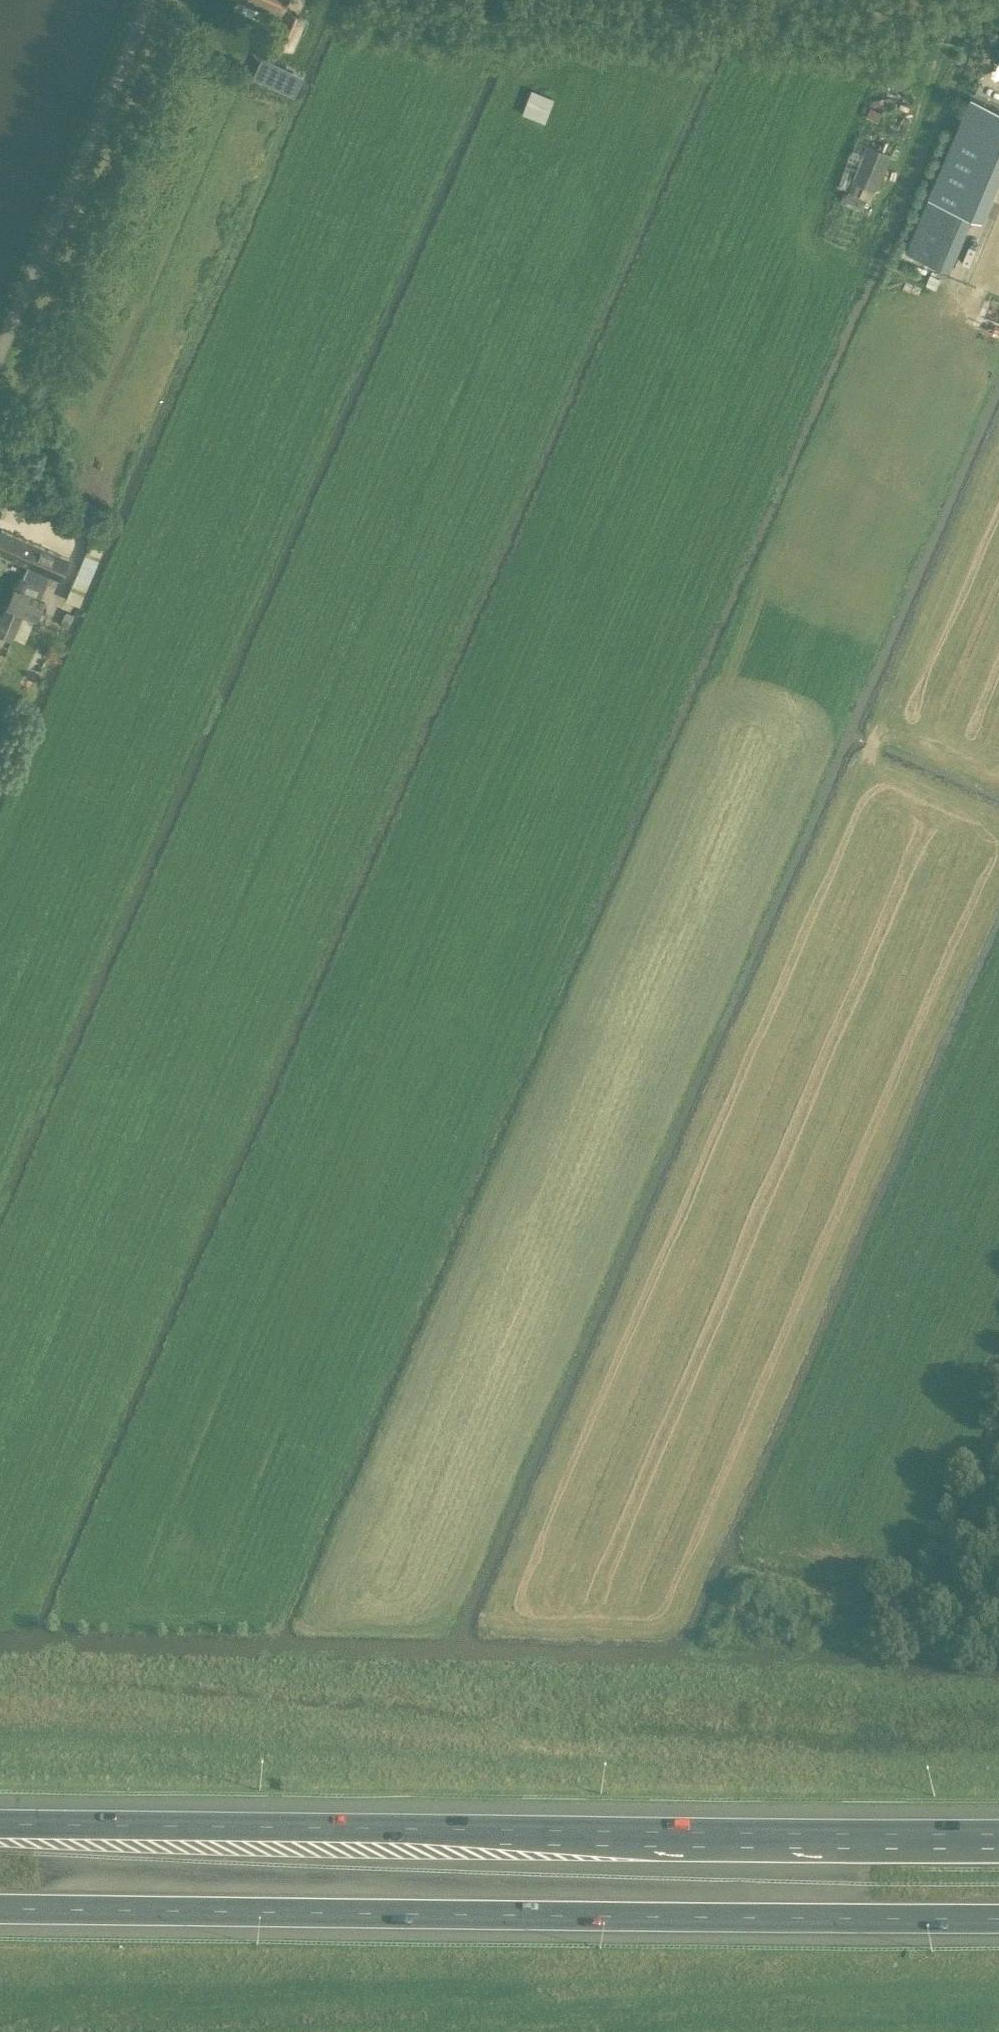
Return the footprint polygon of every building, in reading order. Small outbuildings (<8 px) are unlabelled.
[(267,8),(263,19),(278,25),(285,10),(279,7),(282,0),(247,0),(267,8)] [(291,47),(303,17),(285,10),(278,25),(272,39),(291,47)] [(538,88),(529,114),(547,120),(556,94),(538,88)] [(972,214),(998,151),(998,108),(970,95),(928,196),(970,213),(972,214)] [(878,119),(881,111),(870,106),(866,114),(878,119)] [(867,146),(848,193),(858,197),(862,187),(874,192),(889,155),(867,146)] [(923,207),(905,249),(948,267),(966,225),(970,213),(928,196),(923,207)] [(930,273),(926,283),(934,287),(939,276),(930,273)] [(59,578),(68,557),(0,529),(0,553),(30,565),(20,588),(15,586),(7,605),(37,618),(44,599),(40,596),(49,573),(59,578)] [(92,531),(66,597),(80,602),(106,536),(92,531)] [(10,638),(21,612),(6,606),(0,620),(0,634),(10,638)] [(60,623),(67,626),(73,612),(66,609),(60,623)] [(13,640),(0,635),(0,671),(13,640)]
